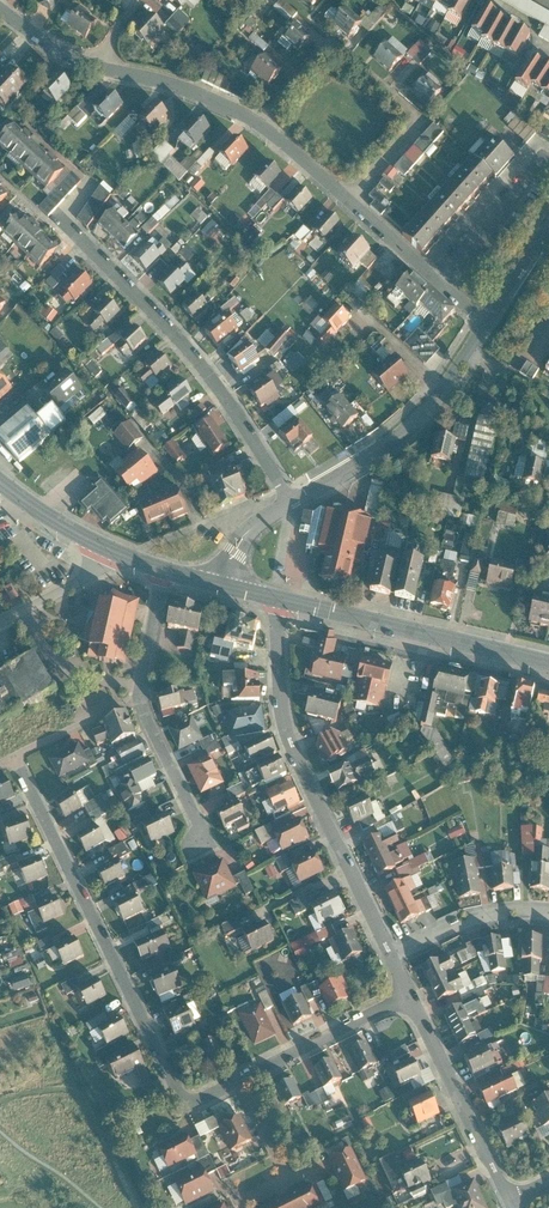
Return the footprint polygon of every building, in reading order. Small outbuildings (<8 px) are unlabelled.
[(38,5),(51,13),(58,0),(41,0),(38,5)] [(190,0),(172,0),(182,9),(190,0)] [(310,11),(319,0),(298,0),(310,11)] [(436,3),(450,11),(456,0),(437,0),(436,3)] [(448,14),(448,15),(460,22),(472,0),(456,0),(450,11),(448,14)] [(529,0),(502,0),(546,24),(539,36),(548,42),(548,11),(529,0)] [(296,15),(281,1),(276,6),(292,20),(296,15)] [(484,8),(471,31),(483,37),(484,38),(495,19),(497,15),(484,8)] [(362,24),(345,10),(331,25),(348,40),(362,24)] [(76,11),(66,28),(85,40),(96,23),(76,11)] [(178,13),(173,18),(184,29),(189,23),(178,13)] [(147,48),(164,29),(147,14),(130,32),(147,48)] [(184,29),(173,18),(167,25),(178,35),(184,29)] [(483,37),(481,40),(493,47),(506,24),(495,19),(484,38),(483,37)] [(506,24),(493,47),(505,53),(506,52),(505,52),(517,31),(506,24)] [(310,39),(295,26),(283,41),(298,53),(310,39)] [(517,31),(505,52),(506,52),(517,59),(523,48),(530,37),(518,29),(517,31)] [(268,48),(253,35),(248,41),(263,54),(268,48)] [(407,56),(413,61),(425,48),(420,43),(407,56)] [(402,58),(387,46),(374,60),(390,73),(402,58)] [(425,48),(413,61),(419,67),(431,54),(425,48)] [(282,70),(265,56),(250,74),(267,88),(282,70)] [(522,74),(515,83),(527,92),(531,87),(530,86),(543,68),(534,62),(524,76),(522,74)] [(530,86),(531,87),(548,99),(548,67),(545,64),(543,68),(530,86)] [(26,84),(9,68),(0,78),(0,103),(5,107),(26,84)] [(260,95),(207,70),(201,82),(255,107),(260,95)] [(42,92),(55,105),(71,89),(58,76),(42,92)] [(441,92),(426,79),(413,94),(428,108),(441,92)] [(105,123),(122,106),(107,92),(91,108),(105,123)] [(152,134),(168,117),(154,103),(144,113),(137,120),(139,121),(152,134)] [(137,120),(144,113),(138,107),(127,118),(134,126),(139,121),(137,120)] [(75,109),(67,118),(77,128),(85,118),(75,109)] [(195,148),(210,132),(196,119),(181,135),(195,148)] [(405,177),(444,133),(434,124),(395,168),(405,177)] [(7,156),(29,134),(25,130),(22,133),(13,125),(0,138),(0,149),(7,156)] [(29,134),(7,156),(20,168),(39,149),(30,141),(33,138),(29,134)] [(487,135),(469,155),(472,157),(473,159),(491,175),(495,179),(513,159),(487,135)] [(230,169),(247,151),(233,138),(216,156),(230,169)] [(160,165),(173,151),(164,142),(151,155),(160,165)] [(39,149),(20,168),(33,180),(54,158),(50,154),(47,157),(39,149)] [(202,169),(214,156),(208,151),(196,164),(202,169)] [(54,158),(33,180),(45,191),(63,172),(55,164),(58,161),(54,158)] [(473,159),(464,170),(482,186),(485,190),(489,186),(485,182),(491,175),(473,159)] [(266,191),(280,174),(266,162),(252,179),(266,191)] [(390,166),(383,175),(391,181),(399,173),(390,166)] [(464,170),(454,181),(472,197),(476,201),(479,197),(475,193),(482,186),(464,170)] [(80,183),(71,174),(38,209),(48,218),(80,183)] [(197,193),(205,184),(199,178),(190,186),(197,193)] [(454,181),(444,193),(461,208),(466,212),(469,208),(465,205),(472,197),(454,181)] [(298,216),(312,200),(298,188),(284,204),(298,216)] [(87,229),(110,197),(99,189),(75,221),(87,229)] [(261,213),(267,207),(276,197),(271,192),(255,208),(261,213)] [(444,193),(434,204),(452,220),(456,223),(459,219),(455,216),(461,208),(444,193)] [(282,202),(276,197),(267,207),(273,212),(282,202)] [(434,204),(424,215),(442,231),(446,234),(449,230),(445,227),(452,220),(434,204)] [(199,206),(191,216),(203,225),(211,216),(199,206)] [(97,225),(110,239),(125,224),(112,211),(97,225)] [(125,224),(110,239),(122,251),(137,236),(134,233),(147,220),(141,214),(128,227),(125,224)] [(0,235),(13,247),(33,224),(30,221),(29,222),(24,218),(23,219),(18,215),(0,235)] [(327,246),(343,228),(328,215),(312,233),(327,246)] [(424,215),(414,226),(432,242),(436,245),(439,242),(435,238),(442,231),(424,215)] [(147,235),(157,226),(152,221),(142,230),(147,235)] [(33,224),(13,247),(26,258),(44,238),(40,235),(41,234),(37,230),(38,228),(33,224)] [(414,226),(404,238),(426,257),(430,252),(426,249),(432,242),(414,226)] [(303,229),(294,238),(301,244),(310,235),(303,229)] [(44,238),(26,258),(39,269),(59,247),(55,244),(53,246),(44,238)] [(354,272),(370,253),(353,239),(338,258),(354,272)] [(175,256),(184,246),(180,242),(170,252),(175,256)] [(153,251),(147,246),(132,261),(147,275),(166,255),(157,246),(153,251)] [(158,285),(170,298),(184,283),(182,281),(191,272),(183,265),(174,274),(171,271),(158,285)] [(65,274),(58,267),(50,276),(52,278),(45,284),(53,291),(60,284),(57,282),(65,274)] [(70,307),(92,286),(78,271),(56,293),(70,307)] [(411,273),(395,290),(416,309),(419,305),(431,291),(411,273)] [(183,310),(194,323),(209,310),(206,308),(216,298),(208,291),(199,299),(197,297),(183,310)] [(431,291),(419,305),(437,322),(425,335),(433,342),(446,328),(442,324),(454,311),(431,291)] [(105,326),(119,312),(106,299),(92,313),(96,318),(87,328),(93,334),(104,325),(105,326)] [(225,316),(239,305),(234,299),(220,310),(225,316)] [(81,318),(92,309),(87,304),(77,313),(81,318)] [(335,308),(322,321),(328,327),(323,334),(329,340),(335,334),(336,335),(349,321),(335,308)] [(57,315),(50,310),(44,319),(52,324),(57,315)] [(204,336),(217,352),(239,334),(225,318),(204,336)] [(132,354),(146,340),(134,328),(120,342),(123,346),(117,350),(125,357),(130,352),(132,354)] [(267,345),(280,358),(295,337),(282,328),(267,345)] [(65,338),(57,329),(50,335),(58,344),(65,338)] [(417,330),(404,345),(422,362),(427,356),(431,356),(436,351),(436,347),(418,331),(417,330)] [(95,351),(100,358),(114,347),(109,341),(95,351)] [(377,342),(371,348),(383,361),(390,355),(377,342)] [(14,360),(0,345),(0,372),(14,360)] [(248,347),(227,361),(239,378),(260,363),(248,347)] [(297,352),(287,362),(296,371),(306,361),(297,352)] [(156,382),(171,369),(159,355),(144,369),(147,372),(137,380),(144,387),(154,379),(156,382)] [(394,358),(373,375),(387,391),(407,374),(394,358)] [(532,381),(539,369),(526,361),(519,373),(532,381)] [(102,372),(93,363),(87,369),(96,378),(102,372)] [(66,372),(43,391),(59,409),(72,397),(81,390),(66,372)] [(12,391),(0,377),(0,402),(12,391)] [(274,377),(249,393),(261,412),(278,400),(274,394),(283,388),(274,377)] [(175,411),(193,396),(181,381),(163,396),(166,400),(156,408),(162,417),(173,409),(175,411)] [(134,404),(123,391),(116,398),(127,411),(134,404)] [(480,408),(491,415),(498,404),(487,397),(480,408)] [(358,418),(339,398),(324,411),(342,432),(358,418)] [(89,419),(95,425),(108,414),(102,407),(89,419)] [(195,419),(205,412),(202,407),(191,414),(195,419)] [(54,409),(39,422),(52,438),(68,425),(54,409)] [(52,438),(39,422),(28,410),(0,434),(0,443),(19,466),(52,438)] [(466,477),(486,480),(496,418),(476,415),(466,477)] [(229,448),(212,423),(195,434),(212,460),(229,448)] [(298,424),(280,438),(291,451),(298,445),(302,451),(313,443),(298,424)] [(143,442),(129,425),(113,439),(127,456),(143,442)] [(431,458),(451,462),(456,438),(436,434),(431,458)] [(163,446),(175,464),(185,458),(173,439),(163,446)] [(126,466),(117,474),(128,488),(138,480),(141,485),(157,472),(138,449),(122,461),(126,466)] [(235,455),(208,471),(221,508),(245,499),(242,490),(245,489),(242,481),(244,480),(235,455)] [(515,476),(516,478),(523,480),(541,484),(542,480),(548,481),(548,477),(548,470),(544,469),(545,464),(532,462),(527,461),(526,467),(518,465),(517,466),(515,476)] [(365,515),(380,516),(384,481),(370,480),(365,515)] [(127,513),(100,481),(90,489),(94,492),(77,507),(86,518),(89,514),(102,528),(106,525),(109,529),(127,513)] [(147,486),(136,496),(147,525),(169,516),(170,520),(188,513),(176,486),(155,495),(157,499),(153,501),(147,486)] [(439,509),(461,514),(464,499),(442,494),(439,509)] [(501,505),(496,524),(513,529),(518,510),(501,505)] [(328,507),(327,516),(306,511),(301,533),(309,535),(306,551),(326,555),(320,579),(331,582),(351,585),(356,562),(361,563),(363,550),(365,550),(372,519),(328,507)] [(462,516),(461,527),(477,527),(477,516),(462,516)] [(452,549),(455,535),(446,533),(444,547),(452,549)] [(470,563),(475,541),(465,539),(460,561),(470,563)] [(408,543),(395,597),(416,602),(426,559),(420,558),(423,547),(408,543)] [(381,546),(370,590),(391,595),(402,551),(381,546)] [(477,592),(485,559),(475,557),(467,589),(477,592)] [(443,561),(432,605),(440,607),(441,610),(447,612),(449,609),(456,579),(454,578),(457,565),(443,561)] [(517,567),(492,561),(488,580),(512,587),(517,567)] [(99,599),(95,613),(134,623),(140,599),(123,596),(113,590),(109,595),(105,600),(99,599)] [(529,624),(548,629),(548,601),(535,598),(529,624)] [(173,608),(167,630),(181,633),(177,649),(194,653),(197,637),(200,638),(205,615),(173,608)] [(134,623),(95,613),(78,640),(89,646),(87,658),(114,664),(115,659),(125,662),(134,623)] [(258,626),(231,619),(225,645),(217,644),(213,662),(231,666),(236,648),(256,653),(261,631),(260,628),(258,626)] [(319,637),(310,676),(340,682),(346,657),(334,654),(338,640),(334,639),(336,631),(326,629),(324,638),(319,637)] [(60,688),(38,653),(0,677),(0,726),(60,688)] [(393,665),(364,658),(353,702),(382,709),(393,665)] [(470,674),(439,667),(434,690),(437,691),(435,696),(428,695),(420,727),(432,729),(435,715),(446,717),(449,706),(458,707),(455,717),(465,720),(470,698),(465,697),(470,674)] [(260,701),(259,675),(224,676),(224,689),(232,689),(233,703),(260,701)] [(472,699),(469,712),(495,718),(498,705),(495,704),(496,700),(499,687),(481,683),(478,694),(477,700),(472,699)] [(516,687),(510,714),(519,716),(519,720),(527,721),(534,691),(516,687)] [(157,696),(162,711),(181,706),(177,690),(157,696)] [(342,698),(313,691),(307,716),(336,723),(342,698)] [(536,710),(545,711),(544,715),(548,716),(548,718),(546,723),(548,724),(548,694),(540,692),(536,710)] [(227,712),(230,738),(235,737),(266,733),(262,707),(227,712)] [(110,742),(112,745),(135,736),(126,711),(102,720),(105,726),(92,732),(98,746),(110,742)] [(168,727),(180,751),(203,740),(192,716),(168,727)] [(319,744),(318,747),(322,754),(321,757),(322,760),(325,760),(326,762),(347,751),(347,749),(348,745),(346,743),(343,743),(340,735),(336,735),(334,736),(333,734),(330,733),(321,737),(320,741),(321,743),(319,744)] [(199,743),(203,750),(218,742),(214,735),(199,743)] [(245,747),(253,763),(277,752),(269,736),(245,747)] [(242,749),(235,737),(230,738),(226,738),(222,740),(230,755),(242,749)] [(124,766),(145,755),(138,739),(117,750),(124,766)] [(218,742),(203,750),(207,757),(222,749),(218,742)] [(48,760),(59,780),(89,763),(84,754),(78,744),(48,760)] [(89,751),(84,754),(89,763),(92,768),(97,765),(89,751)] [(188,768),(201,795),(223,784),(209,757),(188,768)] [(368,757),(329,776),(337,793),(359,783),(357,780),(364,777),(365,779),(376,774),(368,757)] [(265,784),(266,786),(287,776),(278,759),(257,769),(258,770),(247,776),(253,789),(265,784)] [(130,771),(116,778),(121,788),(124,786),(125,787),(135,782),(137,786),(138,786),(156,776),(148,761),(129,770),(130,771)] [(14,795),(8,780),(0,784),(0,802),(14,795)] [(290,783),(266,793),(276,814),(288,809),(299,804),(290,783)] [(242,785),(228,792),(232,800),(246,793),(242,785)] [(139,788),(121,796),(129,812),(146,804),(139,788)] [(56,802),(65,819),(82,809),(72,793),(56,802)] [(345,806),(354,823),(359,820),(373,814),(364,796),(345,806)] [(84,808),(89,816),(105,806),(101,798),(84,808)] [(217,813),(225,830),(234,825),(238,833),(251,827),(239,802),(217,813)] [(105,806),(89,816),(93,822),(109,812),(105,806)] [(291,815),(288,809),(276,814),(273,815),(277,822),(291,815)] [(142,826),(153,821),(150,814),(135,821),(138,827),(142,826)] [(373,814),(359,820),(364,831),(375,825),(378,824),(373,814)] [(153,821),(142,826),(152,846),(175,834),(165,815),(153,821)] [(4,827),(10,845),(34,837),(28,819),(4,827)] [(282,853),(310,839),(300,819),(274,832),(272,832),(276,839),(282,853)] [(386,819),(378,824),(375,825),(377,830),(389,825),(386,819)] [(76,836),(87,854),(105,843),(94,825),(76,836)] [(262,846),(276,839),(272,832),(274,832),(271,825),(256,833),(262,846)] [(120,842),(130,837),(125,828),(115,833),(120,842)] [(363,845),(371,861),(389,853),(387,848),(399,842),(396,835),(384,840),(381,836),(363,845)] [(123,844),(109,852),(114,861),(128,852),(123,844)] [(476,861),(477,870),(485,869),(483,855),(481,847),(474,848),(476,861)] [(531,890),(548,891),(548,850),(536,849),(534,866),(533,866),(531,890)] [(389,853),(371,861),(379,877),(397,868),(396,867),(405,863),(399,851),(391,855),(389,853)] [(324,873),(315,852),(294,862),(290,864),(293,869),(300,884),(324,873)] [(491,854),(483,855),(485,869),(493,868),(491,854)] [(290,864),(294,862),(291,855),(277,862),(283,873),(293,869),(290,864)] [(0,863),(0,871),(19,864),(16,857),(0,863)] [(21,867),(28,887),(49,879),(42,860),(21,867)] [(223,860),(193,875),(206,903),(237,888),(223,860)] [(476,861),(454,864),(460,899),(481,895),(477,870),(476,861)] [(98,872),(106,889),(126,879),(118,862),(98,872)] [(515,890),(513,869),(493,871),(495,892),(515,890)] [(256,893),(245,873),(236,878),(247,897),(256,893)] [(386,891),(393,908),(412,899),(410,893),(417,890),(411,879),(386,891)] [(134,886),(138,893),(149,887),(146,880),(134,886)] [(333,893),(309,904),(320,927),(330,922),(343,916),(333,893)] [(115,905),(123,922),(143,913),(135,895),(115,905)] [(33,897),(10,906),(15,917),(37,908),(33,897)] [(310,910),(303,897),(289,904),(296,918),(310,910)] [(31,916),(39,935),(49,930),(48,927),(66,918),(58,898),(39,907),(41,911),(31,916)] [(415,904),(412,899),(393,908),(401,924),(426,912),(421,901),(415,904)] [(147,926),(150,932),(163,926),(160,919),(147,926)] [(237,920),(222,928),(227,937),(242,930),(237,920)] [(330,943),(338,939),(330,922),(320,927),(322,932),(318,934),(322,942),(328,939),(330,943)] [(264,923),(244,934),(254,953),(275,942),(264,923)] [(363,954),(352,932),(338,939),(330,943),(329,943),(336,959),(332,961),(335,968),(363,954)] [(134,946),(142,962),(170,949),(163,933),(134,946)] [(540,978),(542,938),(523,937),(522,978),(540,978)] [(507,972),(502,938),(482,941),(485,960),(489,960),(492,974),(507,972)] [(39,945),(42,952),(56,946),(52,939),(39,945)] [(57,949),(66,968),(86,958),(77,939),(57,949)] [(0,943),(0,954),(0,956),(9,954),(6,941),(0,943)] [(170,961),(173,967),(184,961),(181,955),(170,961)] [(422,969),(429,984),(447,976),(446,974),(455,969),(450,959),(441,963),(440,960),(422,969)] [(150,979),(158,998),(181,988),(173,970),(150,979)] [(28,976),(11,981),(14,992),(32,987),(28,976)] [(447,976),(429,984),(437,1001),(464,989),(458,977),(450,981),(447,976)] [(343,979),(319,991),(329,1009),(348,999),(344,993),(349,991),(343,979)] [(80,990),(83,989),(77,980),(64,988),(68,997),(80,990)] [(80,990),(89,1007),(107,997),(98,981),(83,989),(80,990)] [(544,983),(538,982),(536,1006),(542,1006),(544,983)] [(315,999),(309,986),(302,989),(308,1003),(315,999)] [(217,993),(213,991),(208,997),(211,1000),(217,993)] [(274,1008),(267,993),(259,997),(267,1011),(274,1008)] [(312,1019),(301,997),(283,1006),(293,1027),(312,1019)] [(445,1014),(452,1029),(469,1021),(468,1019),(478,1014),(479,1018),(488,1014),(482,1001),(464,1008),(462,1006),(445,1014)] [(276,1037),(261,1006),(241,1016),(256,1047),(276,1037)] [(166,1018),(175,1038),(195,1029),(186,1009),(166,1018)] [(100,1031),(111,1024),(106,1016),(89,1026),(93,1035),(100,1031)] [(100,1031),(110,1047),(131,1035),(121,1019),(111,1024),(100,1031)] [(469,1021),(452,1029),(459,1046),(477,1037),(476,1034),(481,1030),(478,1023),(472,1026),(469,1021)] [(479,1034),(482,1042),(495,1037),(492,1029),(479,1034)] [(220,1039),(201,1048),(211,1068),(230,1059),(220,1039)] [(367,1042),(347,1051),(364,1084),(375,1078),(370,1068),(378,1065),(373,1055),(367,1042)] [(466,1058),(475,1077),(503,1064),(499,1055),(508,1051),(504,1042),(489,1049),(488,1049),(466,1058)] [(378,1052),(373,1055),(378,1065),(390,1058),(384,1046),(377,1049),(378,1052)] [(109,1060),(119,1081),(138,1072),(145,1086),(153,1083),(145,1068),(147,1068),(137,1047),(109,1060)] [(394,1054),(397,1061),(410,1054),(407,1048),(394,1054)] [(331,1060),(315,1068),(325,1089),(329,1097),(337,1094),(333,1087),(342,1082),(331,1060)] [(413,1060),(393,1070),(402,1088),(422,1078),(413,1060)] [(482,1092),(488,1105),(499,1100),(518,1092),(512,1079),(482,1092)] [(302,1099),(292,1081),(275,1090),(285,1108),(302,1099)] [(381,1091),(385,1102),(394,1099),(390,1088),(381,1091)] [(329,1097),(325,1089),(317,1093),(323,1106),(331,1102),(329,1097)] [(430,1094),(409,1104),(419,1126),(440,1116),(430,1094)] [(535,1105),(548,1136),(548,1099),(535,1105)] [(499,1100),(488,1105),(490,1112),(502,1107),(499,1100)] [(504,1114),(507,1121),(520,1115),(517,1107),(504,1114)] [(507,1121),(497,1126),(508,1151),(532,1140),(520,1115),(507,1121)] [(253,1143),(240,1118),(218,1129),(232,1154),(253,1143)] [(374,1127),(369,1118),(363,1121),(368,1130),(374,1127)] [(169,1170),(196,1157),(189,1143),(186,1136),(159,1150),(169,1170)] [(200,1138),(189,1143),(196,1157),(199,1163),(210,1158),(200,1138)] [(367,1184),(351,1151),(330,1161),(346,1194),(367,1184)] [(415,1158),(411,1151),(403,1154),(406,1161),(415,1158)] [(422,1163),(402,1172),(395,1157),(380,1164),(396,1196),(409,1190),(410,1193),(431,1183),(422,1163)] [(218,1172),(210,1158),(199,1163),(202,1168),(207,1178),(218,1172)] [(173,1183),(186,1207),(215,1193),(207,1178),(202,1168),(173,1183)] [(475,1182),(451,1193),(447,1186),(432,1193),(438,1207),(439,1207),(445,1205),(446,1207),(454,1207),(457,1207),(487,1207),(475,1182)] [(334,1201),(324,1183),(318,1186),(328,1204),(334,1201)] [(284,1198),(290,1207),(321,1207),(309,1185),(284,1198)] [(284,1198),(264,1207),(290,1207),(284,1198)]
